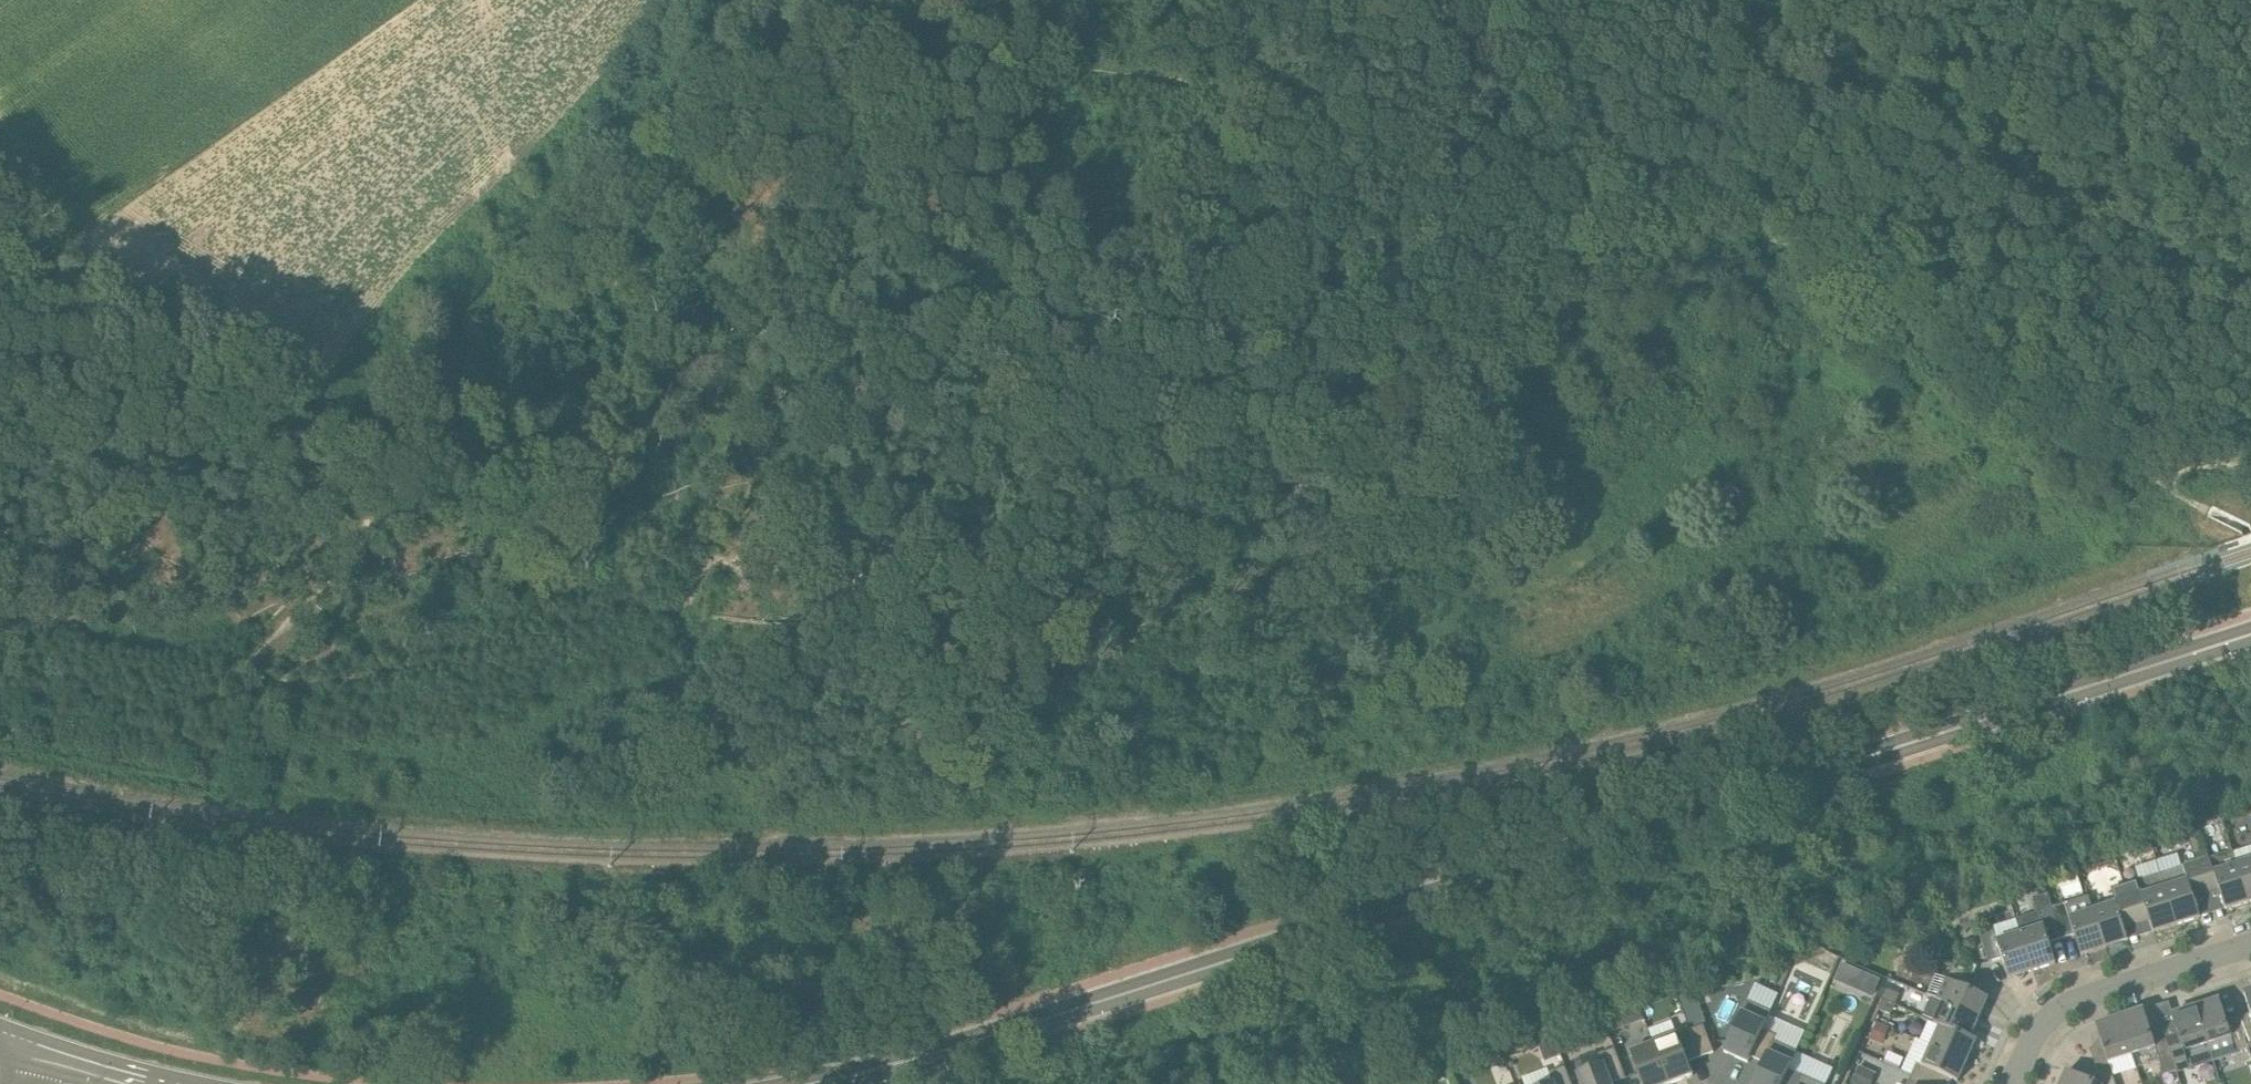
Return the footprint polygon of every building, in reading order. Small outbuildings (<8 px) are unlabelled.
[(2191,841),(2204,837),(2200,824),(2187,828),(2191,841)] [(2188,844),(2184,830),(2168,836),(2171,843),(2180,847),(2188,844)] [(2226,910),(2249,903),(2237,863),(2236,863),(2232,850),(2209,858),(2209,856),(2196,860),(2207,893),(2219,889),(2226,910)] [(2237,863),(2249,903),(2250,902),(2250,859),(2237,863)] [(2160,873),(2177,925),(2201,918),(2194,897),(2207,893),(2196,860),(2183,864),(2184,866),(2160,873)] [(2154,933),(2177,925),(2160,873),(2124,884),(2135,916),(2147,912),(2154,933)] [(2093,909),(2105,948),(2128,941),(2122,920),(2135,916),(2124,884),(2111,889),(2115,902),(2093,909)] [(2035,901),(2038,911),(2016,919),(2033,971),(2056,964),(2050,943),(2062,939),(2052,907),(2054,907),(2050,896),(2035,901)] [(2082,956),(2105,948),(2093,909),(2088,896),(2054,907),(2052,907),(2062,939),(2075,935),(2082,956)] [(2009,979),(2033,971),(2016,919),(1980,930),(1990,962),(2003,958),(2009,979)] [(1976,943),(1972,939),(1967,938),(1963,941),(1963,946),(1966,951),(1971,951),(1975,948),(1976,943)] [(1842,963),(1834,981),(1849,987),(1856,969),(1842,963)] [(1937,975),(1927,996),(1932,998),(1942,1002),(1979,1019),(1989,998),(1978,993),(1983,981),(1972,976),(1963,972),(1957,970),(1953,968),(1948,980),(1937,975)] [(1888,989),(1883,999),(1895,1005),(1900,995),(1888,989)] [(2244,993),(2250,1013),(2239,1017),(2248,1047),(2250,1046),(2250,991),(2244,993)] [(1932,998),(1923,1019),(1941,1027),(1941,1026),(1970,1039),(1971,1038),(1979,1019),(1942,1002),(1932,998)] [(1883,999),(1879,1009),(1891,1015),(1895,1005),(1883,999)] [(2248,1047),(2239,1017),(2227,1021),(2220,1000),(2196,1008),(2213,1061),(2237,1054),(2236,1051),(2248,1047)] [(1748,1002),(1725,1052),(1749,1063),(1751,1057),(1763,1031),(1769,1017),(1771,1013),(1748,1002)] [(2176,1070),(2177,1072),(2213,1061),(2196,1008),(2173,1015),(2179,1036),(2167,1040),(2177,1070),(2176,1070)] [(1702,1010),(1688,1016),(1692,1028),(1706,1022),(1702,1010)] [(2155,1048),(2155,1044),(2144,1010),(2120,1018),(2132,1055),(2155,1048)] [(1625,1027),(1621,1016),(1608,1021),(1612,1032),(1625,1027)] [(2108,1062),(2132,1055),(2120,1018),(2097,1026),(2103,1047),(2091,1051),(2095,1063),(2093,1069),(2112,1078),(2113,1077),(2108,1062)] [(1878,1023),(1871,1038),(1882,1043),(1889,1027),(1878,1023)] [(1703,1026),(1690,1031),(1701,1058),(1713,1053),(1715,1053),(1704,1025),(1703,1026)] [(1941,1027),(1932,1046),(1968,1061),(1977,1040),(1971,1038),(1970,1039),(1941,1026),(1941,1027)] [(1654,1044),(1669,1083),(1672,1083),(1693,1076),(1688,1063),(1701,1058),(1690,1031),(1678,1035),(1654,1044)] [(1755,1083),(1783,1083),(1789,1071),(1797,1052),(1796,1052),(1774,1042),(1776,1037),(1763,1031),(1751,1057),(1764,1063),(1755,1083)] [(2176,1070),(2177,1070),(2167,1040),(2155,1044),(2155,1048),(2164,1074),(2176,1070)] [(1541,1046),(1546,1060),(1559,1055),(1554,1041),(1541,1046)] [(1631,1053),(1642,1083),(1669,1083),(1654,1044),(1631,1053)] [(1911,1075),(1931,1083),(1951,1083),(1953,1080),(1958,1082),(1968,1061),(1932,1046),(1924,1066),(1917,1063),(1911,1075)] [(1627,1079),(1615,1048),(1599,1054),(1603,1065),(1578,1074),(1582,1083),(1612,1083),(1611,1083),(1624,1078),(1624,1080),(1627,1079)] [(1852,1083),(1853,1083),(1873,1083),(1873,1082),(1865,1079),(1869,1070),(1860,1066),(1852,1083)] [(1566,1067),(1550,1073),(1554,1083),(1552,1083),(1572,1083),(1566,1067)] [(2113,1077),(2112,1078),(2093,1069),(2088,1080),(2068,1071),(2062,1083),(2115,1083),(2113,1077)] [(1783,1083),(1819,1083),(1802,1076),(1789,1071),(1783,1083)] [(1911,1075),(1907,1083),(1931,1083),(1911,1075)]
